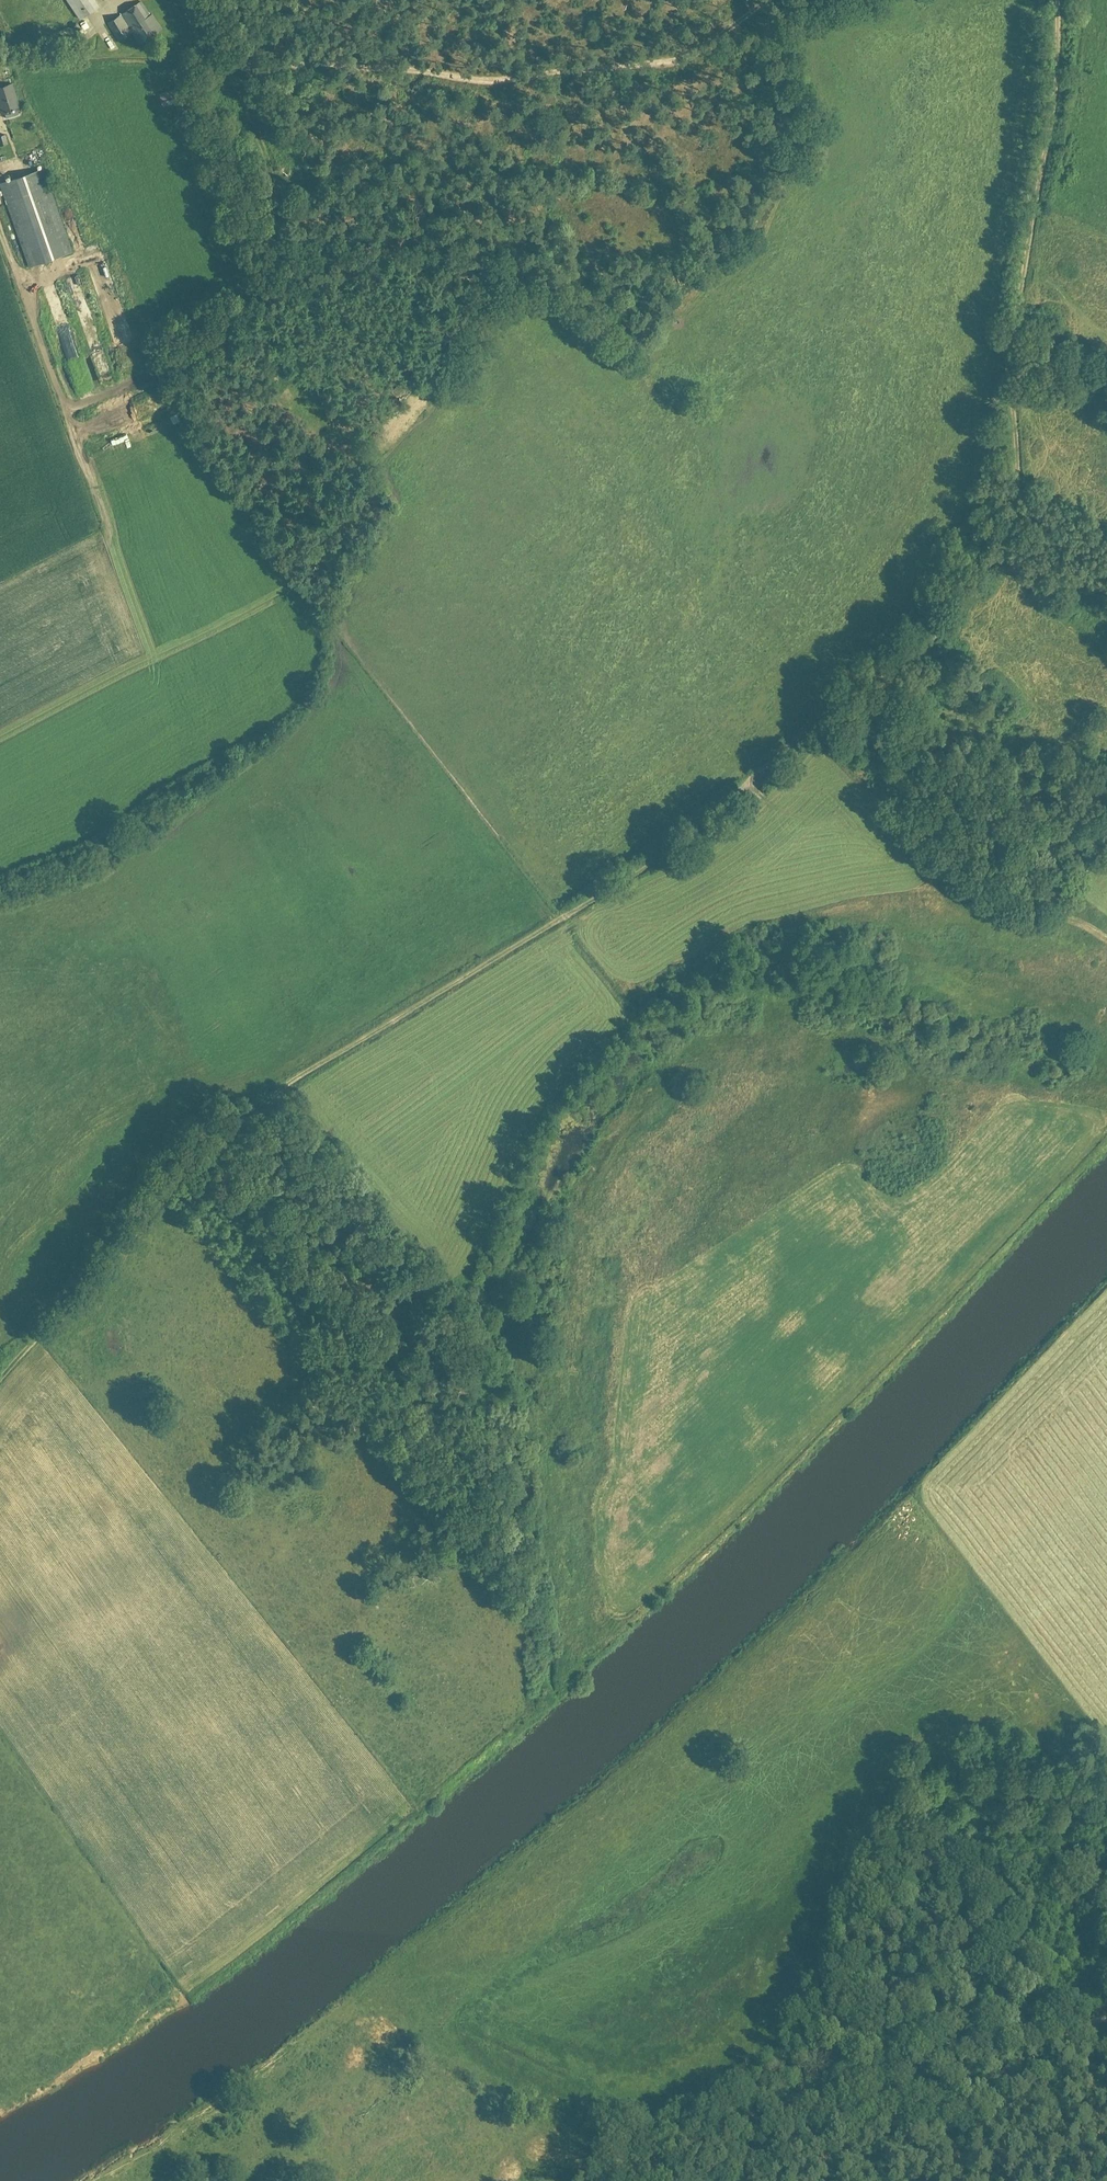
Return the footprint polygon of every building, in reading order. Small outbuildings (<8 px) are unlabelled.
[(80,19),(99,6),(95,0),(67,0),(80,19)] [(142,2),(108,23),(120,42),(132,34),(139,44),(162,29),(152,14),(150,15),(142,2)] [(13,113),(21,111),(13,83),(0,87),(0,110),(2,116),(13,113)] [(162,107),(179,103),(175,89),(158,94),(162,107)] [(8,144),(6,134),(0,136),(0,147),(8,144)] [(43,169),(0,184),(30,267),(72,252),(43,169)] [(57,285),(48,288),(56,309),(65,306),(57,285)]
